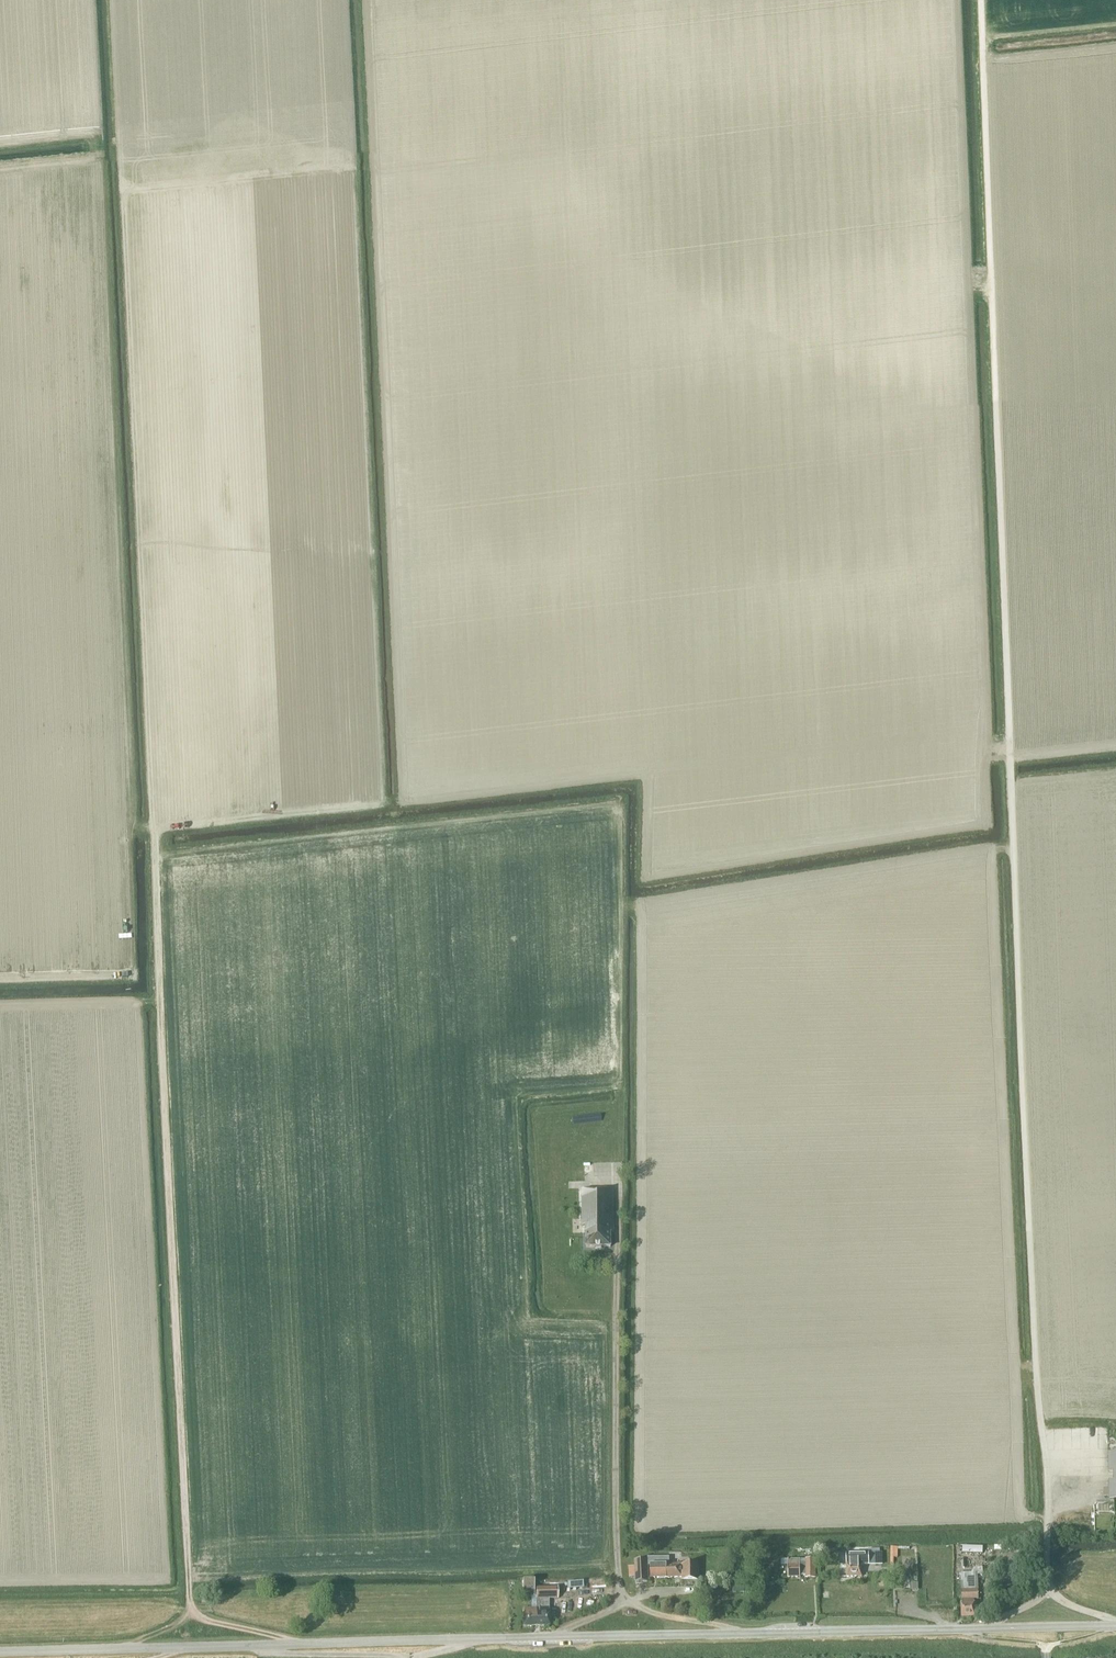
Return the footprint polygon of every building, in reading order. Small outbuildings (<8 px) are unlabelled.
[(610,1233),(613,1233),(613,1189),(581,1189),(582,1226),(585,1226),(586,1247),(610,1247),(610,1233)] [(868,1553),(846,1554),(846,1577),(861,1577),(861,1564),(868,1564),(868,1553)] [(682,1581),(698,1581),(698,1564),(669,1565),(669,1557),(647,1558),(647,1561),(634,1561),(635,1583),(648,1582),(647,1566),(650,1566),(650,1578),(682,1577),(682,1581)] [(815,1577),(815,1559),(805,1560),(799,1560),(787,1560),(787,1566),(787,1577),(800,1577),(800,1575),(805,1575),(805,1577),(815,1577)] [(978,1599),(978,1590),(977,1580),(983,1580),(983,1568),(974,1568),(971,1573),(960,1573),(960,1581),(961,1591),(962,1617),(974,1617),(974,1600),(978,1599)] [(535,1588),(536,1588),(535,1582),(522,1582),(522,1598),(535,1598),(535,1597),(535,1588)] [(549,1626),(548,1608),(548,1599),(557,1599),(557,1588),(536,1588),(535,1588),(535,1597),(535,1598),(536,1609),(536,1627),(549,1626)] [(523,1627),(536,1627),(536,1609),(523,1609),(523,1627)]
